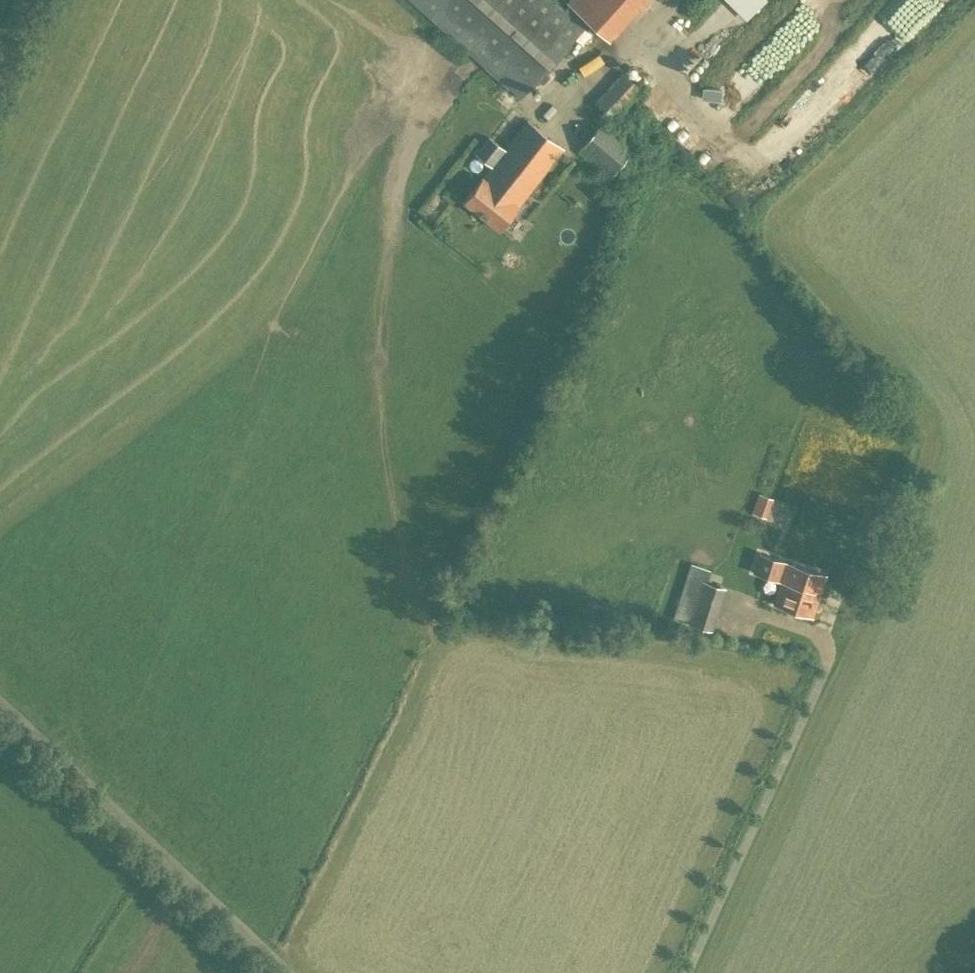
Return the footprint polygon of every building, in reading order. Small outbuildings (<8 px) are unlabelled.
[(583,28),(552,0),(410,0),(520,100),(583,28)] [(589,22),(607,38),(640,0),(570,0),(568,3),(569,4),(589,22)] [(684,20),(677,28),(692,42),(699,33),(684,20)] [(613,118),(641,89),(621,70),(593,99),(613,118)] [(519,203),(563,148),(527,119),(504,149),(487,136),(475,153),(490,165),(482,175),(483,175),(463,201),(499,229),(519,203)] [(605,119),(578,151),(607,176),(635,145),(605,119)] [(766,516),(772,498),(757,493),(751,512),(766,516)] [(826,575),(784,561),(758,552),(751,572),(781,582),(773,604),(812,617),(826,575)] [(719,610),(727,588),(706,581),(692,624),(712,630),(719,610)]
